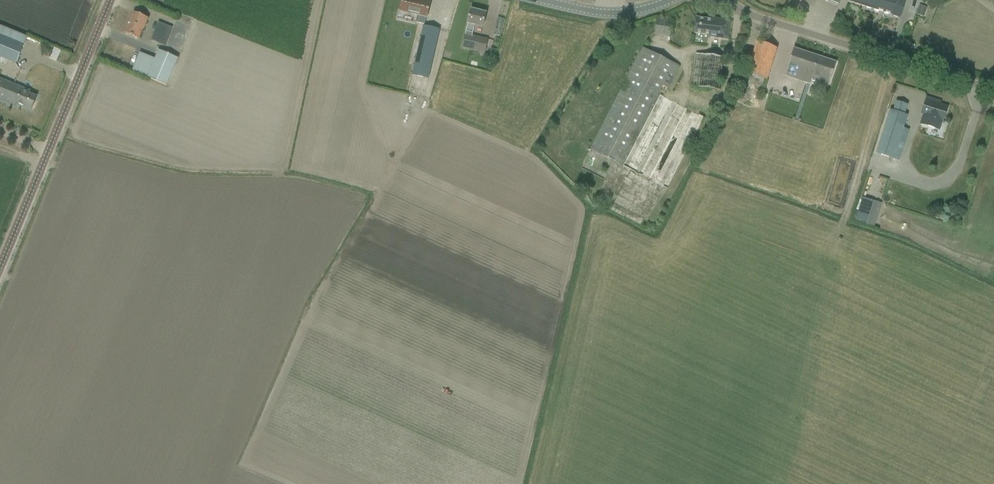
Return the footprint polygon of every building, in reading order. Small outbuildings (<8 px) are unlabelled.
[(426,17),(430,0),(403,0),(400,12),(417,16),(416,21),(424,22),(425,17),(426,17)] [(849,2),(882,13),(883,10),(884,10),(886,6),(885,6),(887,0),(850,0),(849,2)] [(882,13),(900,18),(903,9),(905,2),(906,0),(887,0),(885,6),(886,6),(884,10),(883,10),(882,13)] [(919,6),(916,14),(922,17),(926,8),(919,6)] [(928,8),(923,23),(927,24),(932,10),(928,8)] [(485,53),(488,39),(472,36),(474,25),(483,27),(483,23),(486,14),(470,10),(468,20),(467,24),(462,48),(485,53)] [(147,18),(143,16),(133,13),(125,34),(134,38),(139,39),(147,18)] [(654,34),(670,36),(672,21),(656,18),(654,34)] [(708,38),(727,40),(729,21),(712,18),(711,20),(696,18),(694,33),(709,35),(708,38)] [(172,28),(158,22),(151,39),(165,45),(172,28)] [(178,42),(176,49),(186,52),(193,26),(179,22),(173,41),(178,42)] [(423,27),(412,75),(428,79),(439,30),(423,27)] [(14,42),(0,36),(0,57),(16,64),(23,45),(14,42)] [(766,80),(774,58),(777,49),(757,42),(746,73),(746,74),(766,80)] [(668,88),(674,76),(679,67),(642,48),(590,149),(621,165),(663,85),(668,88)] [(819,78),(817,83),(828,87),(836,63),(794,49),(785,76),(811,84),(813,76),(819,78)] [(147,77),(167,85),(178,59),(159,50),(147,77)] [(719,91),(721,78),(724,58),(695,54),(694,64),(690,87),(707,89),(719,91)] [(14,85),(0,79),(0,99),(7,102),(9,103),(12,96),(11,96),(13,92),(11,91),(14,85)] [(30,92),(14,85),(11,91),(13,92),(11,96),(12,96),(9,103),(16,106),(17,103),(31,109),(37,97),(29,94),(30,92)] [(699,116),(687,109),(660,95),(623,166),(667,189),(704,118),(699,116)] [(941,121),(943,121),(947,108),(936,104),(937,102),(926,98),(923,108),(921,114),(925,115),(922,125),(938,130),(941,121)] [(890,107),(876,151),(900,159),(905,143),(899,141),(908,113),(890,107)] [(734,122),(751,124),(752,115),(735,113),(734,122)] [(865,224),(874,227),(881,203),(872,200),(866,222),(865,224)]
